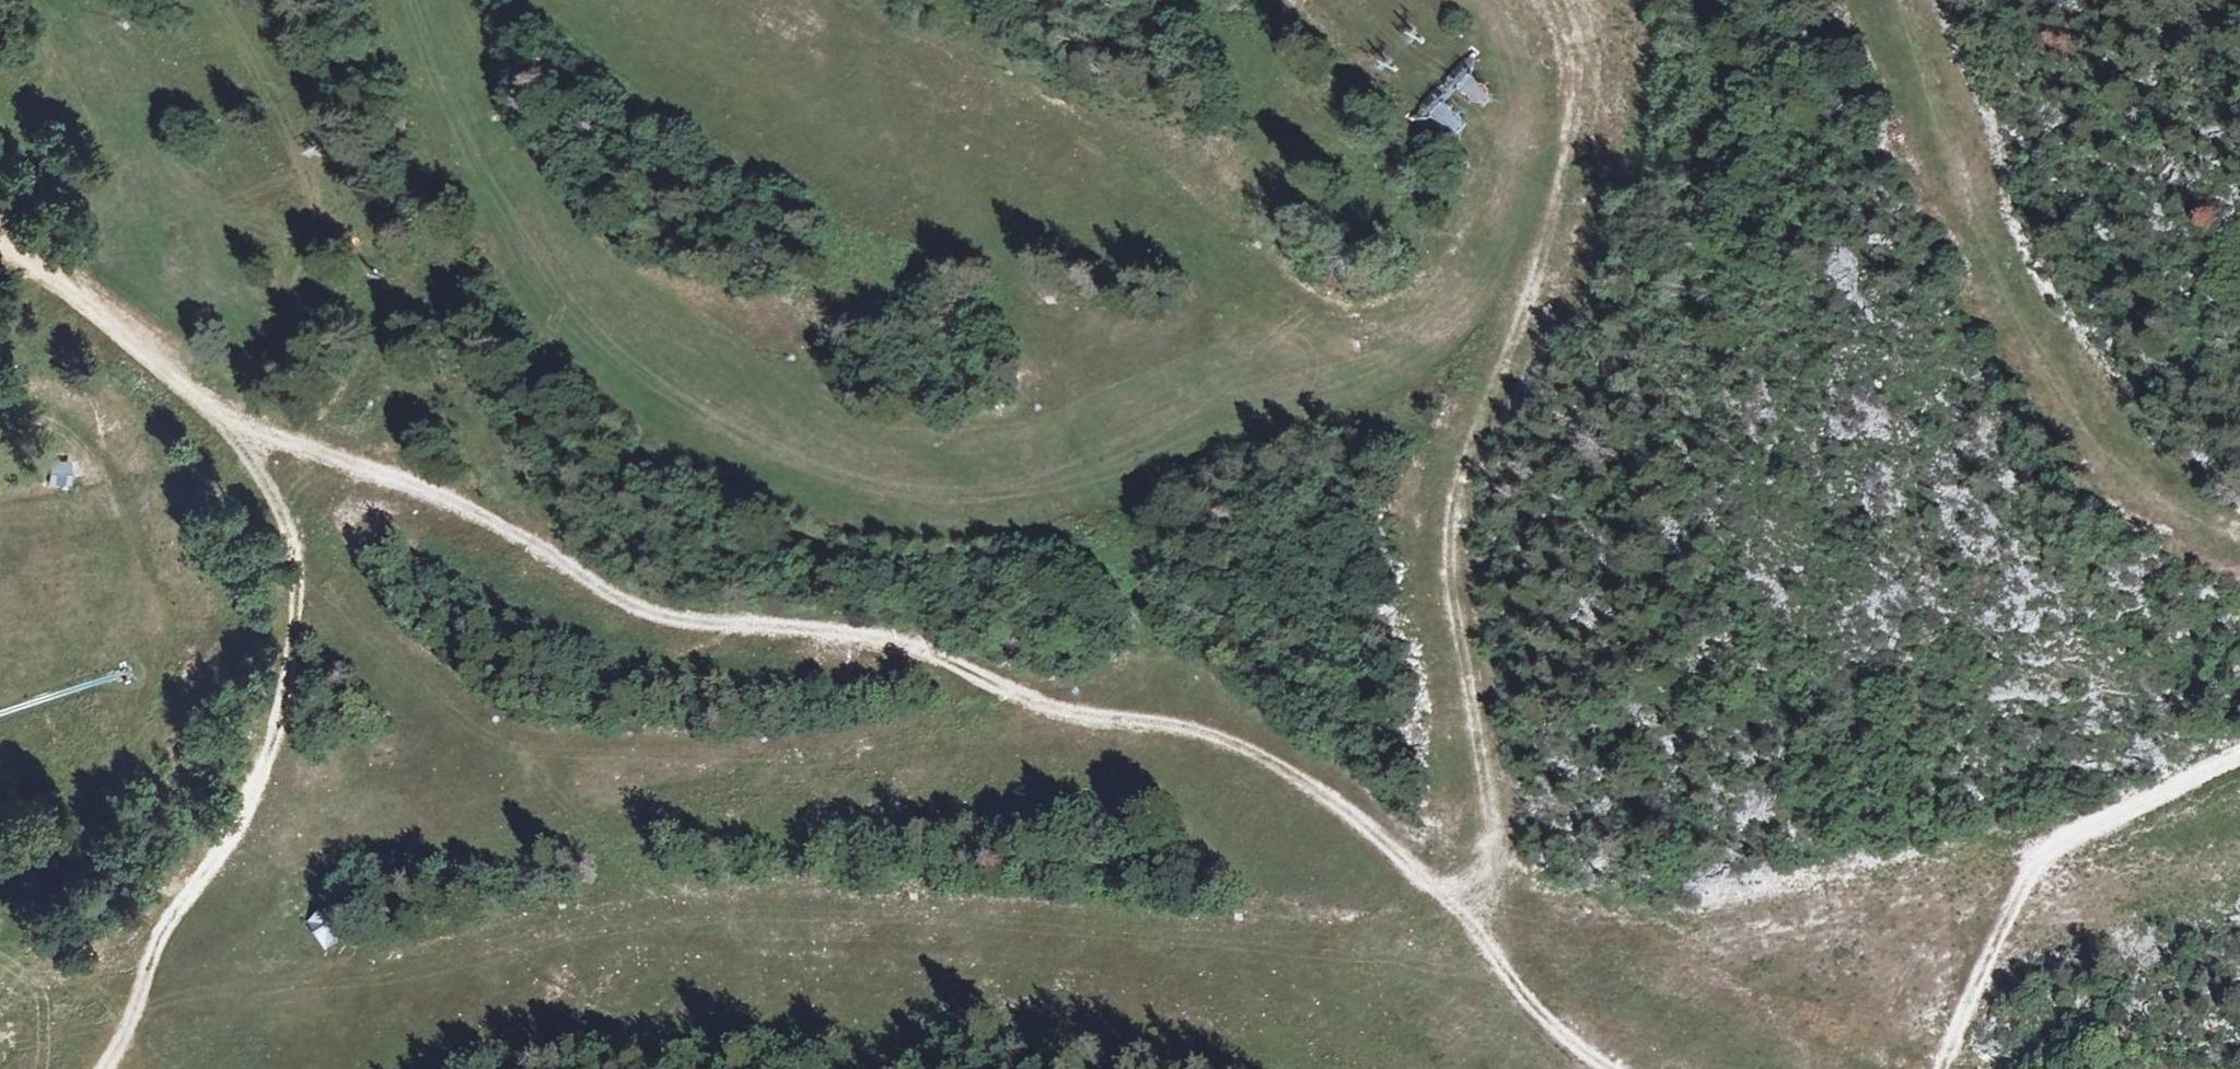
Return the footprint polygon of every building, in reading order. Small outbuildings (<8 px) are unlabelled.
[(1452,135),(1467,120),(1441,94),(1426,109),(1452,135)] [(324,958),(348,941),(331,915),(309,931),(324,958)]
